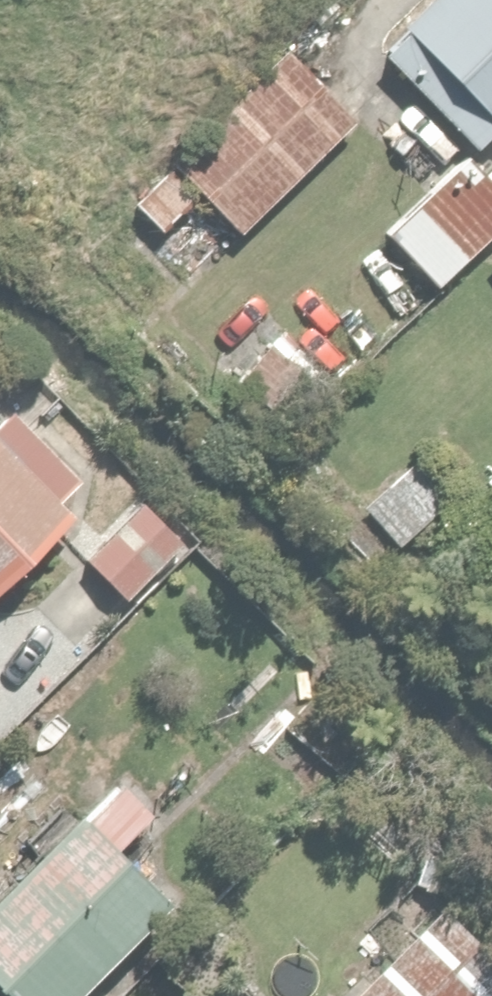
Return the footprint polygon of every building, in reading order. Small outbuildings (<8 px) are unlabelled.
[(258,33),(278,9),(288,18),(303,0),(219,0),(258,33)] [(491,125),(491,0),(404,0),(371,32),(475,139),(491,125)] [(127,192),(155,220),(195,180),(238,223),(348,113),(277,43),(127,192)] [(475,139),(384,226),(435,279),(481,234),(491,224),(491,125),(475,139)] [(481,234),(491,245),(491,224),(481,234)] [(0,403),(0,576),(86,480),(0,403)] [(181,534),(134,488),(72,552),(120,598),(181,534)] [(166,816),(103,756),(0,865),(0,968),(29,995),(67,995),(171,885),(134,850),(166,816)] [(409,913),(338,993),(341,995),(473,995),(486,981),(409,913)] [(195,984),(183,995),(208,995),(195,984)]
